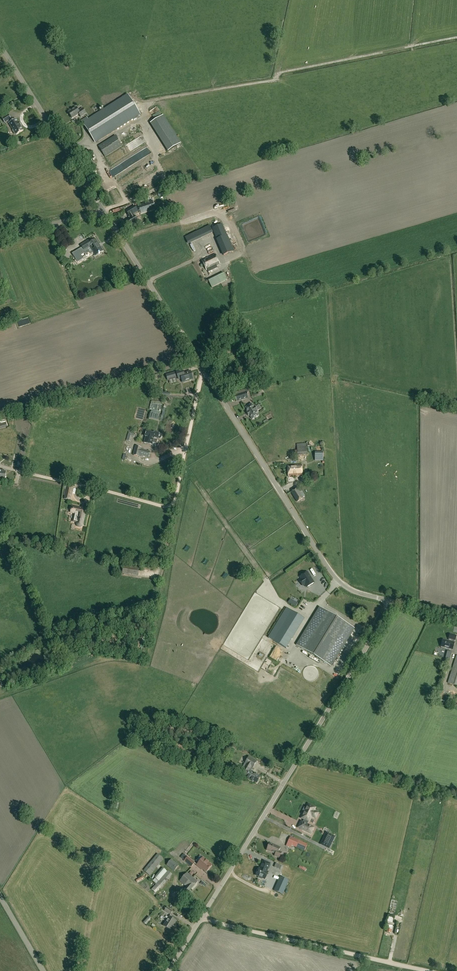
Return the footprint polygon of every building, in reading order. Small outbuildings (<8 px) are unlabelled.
[(95,142),(140,114),(128,95),(83,124),(95,142)] [(78,111),(76,108),(68,113),(72,119),(79,114),(81,117),(86,114),(83,108),(78,111)] [(15,134),(16,134),(16,135),(23,131),(21,127),(22,126),(19,123),(18,123),(16,119),(12,122),(10,120),(11,119),(9,115),(2,119),(5,123),(8,121),(9,123),(13,130),(12,131),(15,134)] [(163,115),(150,124),(153,129),(166,120),(163,115)] [(105,157),(122,146),(115,136),(98,147),(105,157)] [(141,214),(154,210),(152,202),(138,206),(141,214)] [(139,222),(134,214),(139,211),(135,205),(126,211),(129,216),(130,216),(131,218),(126,221),(130,227),(131,227),(133,226),(138,222),(139,222)] [(188,245),(213,233),(209,225),(185,237),(188,245)] [(224,256),(234,251),(222,225),(212,229),(224,256)] [(91,240),(81,246),(82,248),(84,251),(87,257),(93,253),(95,256),(103,251),(96,240),(92,242),(91,240)] [(77,251),(72,254),(76,260),(81,257),(79,254),(77,251)] [(215,254),(202,261),(206,270),(207,270),(208,273),(218,268),(216,266),(220,264),(215,254)] [(212,288),(227,280),(223,273),(208,280),(212,288)] [(184,373),(183,370),(177,372),(179,379),(182,378),(183,383),(193,379),(190,371),(184,373)] [(168,381),(177,378),(175,372),(166,374),(168,381)] [(247,394),(247,392),(235,396),(237,402),(248,398),(247,394)] [(254,408),(252,405),(246,409),(248,413),(247,413),(249,417),(250,416),(253,420),(259,416),(257,413),(258,412),(256,407),(254,408)] [(155,433),(147,431),(145,436),(146,436),(144,443),(152,445),(153,442),(157,443),(158,440),(160,433),(155,432),(155,433)] [(139,455),(141,448),(134,446),(132,453),(139,455)] [(297,455),(307,455),(306,447),(297,447),(297,455)] [(150,457),(151,452),(148,452),(149,450),(142,448),(139,456),(146,457),(147,456),(150,457)] [(288,477),(302,476),(302,465),(288,465),(288,477)] [(70,500),(73,487),(67,486),(65,499),(70,500)] [(297,502),(303,498),(297,489),(291,492),(297,502)] [(80,527),(80,526),(81,526),(82,526),(82,525),(83,525),(83,524),(83,523),(85,514),(83,514),(84,511),(81,510),(81,508),(72,506),(71,512),(75,513),(74,517),(78,518),(77,522),(77,523),(77,524),(77,525),(78,525),(78,526),(79,526),(80,527)] [(138,576),(139,568),(124,566),(122,574),(138,576)] [(307,587),(314,583),(307,572),(300,577),(302,579),(300,580),(300,581),(302,585),(304,586),(305,585),(307,587)] [(332,666),(355,628),(320,607),(296,645),(332,666)] [(286,649),(304,619),(286,608),(268,638),(286,649)] [(453,650),(455,643),(443,639),(441,647),(453,650)] [(456,656),(448,683),(456,686),(456,656)] [(249,756),(239,773),(257,783),(261,777),(251,771),(257,761),(249,756)] [(303,822),(301,821),(298,827),(303,829),(311,834),(314,827),(307,824),(309,821),(312,816),(313,816),(316,818),(319,813),(316,812),(314,811),(316,807),(309,804),(307,808),(306,807),(304,811),(305,811),(302,818),(305,819),(303,822)] [(321,844),(329,849),(335,837),(326,833),(321,844)] [(308,844),(290,837),(287,843),(292,845),(305,851),(308,844)] [(279,858),(282,852),(279,851),(281,848),(270,843),(267,850),(276,854),(275,856),(279,858)] [(149,875),(163,858),(158,854),(144,871),(149,875)] [(200,856),(196,861),(198,863),(197,865),(201,868),(201,867),(206,872),(212,865),(203,858),(200,856)] [(191,867),(195,863),(188,857),(184,861),(191,867)] [(174,871),(179,866),(171,859),(167,865),(174,871)] [(270,864),(264,861),(260,869),(259,868),(258,870),(256,875),(259,877),(258,878),(262,880),(263,878),(265,879),(268,872),(267,871),(268,869),(269,869),(271,865),(270,865),(270,864)] [(156,893),(172,874),(168,870),(151,890),(156,893)] [(188,892),(198,882),(187,872),(180,881),(186,887),(185,889),(188,892)] [(280,877),(274,891),(283,895),(289,881),(280,877)] [(171,930),(176,921),(169,916),(164,926),(171,930)]
